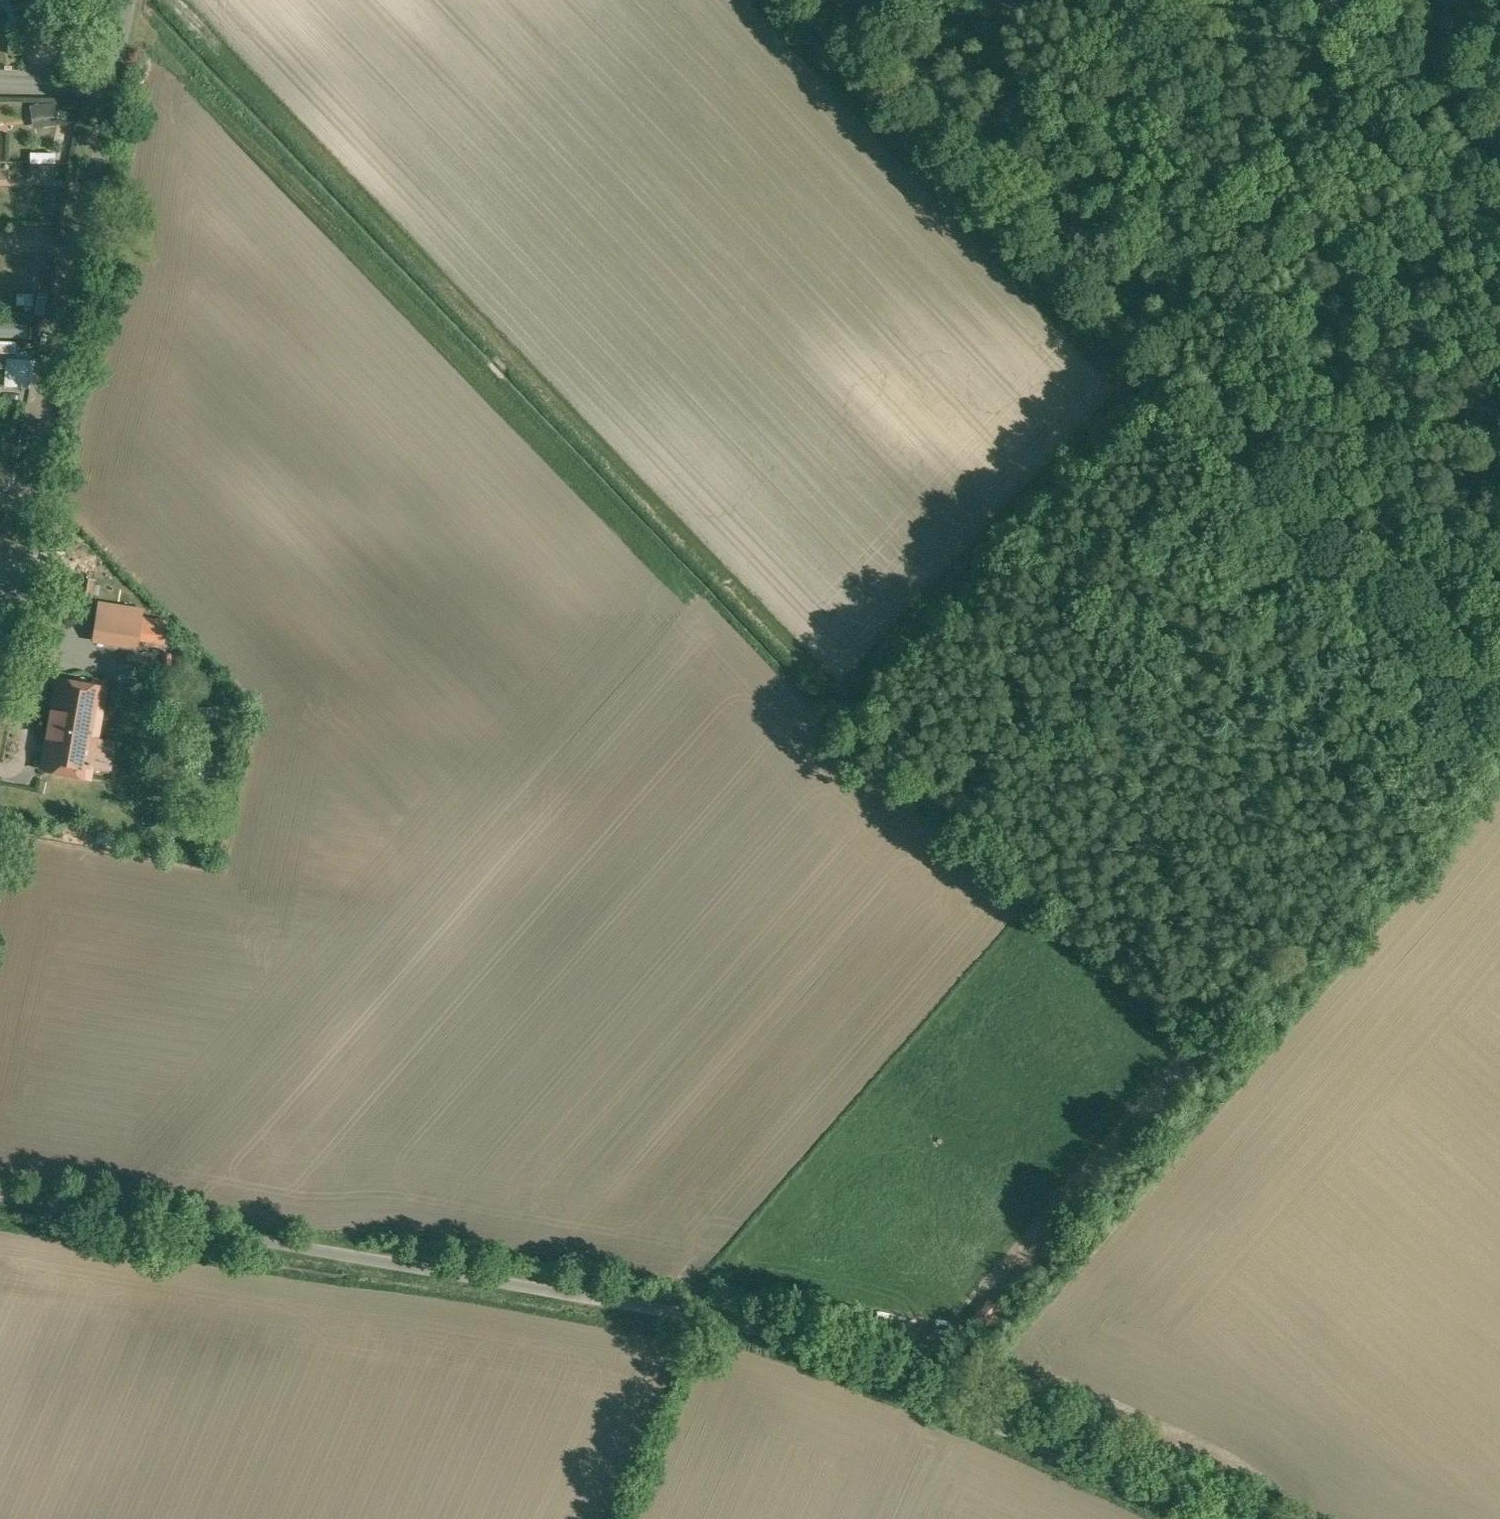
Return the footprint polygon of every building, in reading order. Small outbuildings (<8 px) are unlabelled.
[(29,39),(10,39),(10,54),(29,54),(29,39)] [(30,159),(30,180),(54,181),(54,159),(30,159)] [(6,360),(5,387),(29,388),(30,360),(6,360)] [(101,605),(95,638),(137,644),(143,611),(101,605)] [(103,689),(56,681),(40,771),(87,779),(103,689)] [(991,1303),(974,1322),(987,1334),(1004,1314),(991,1303)]
